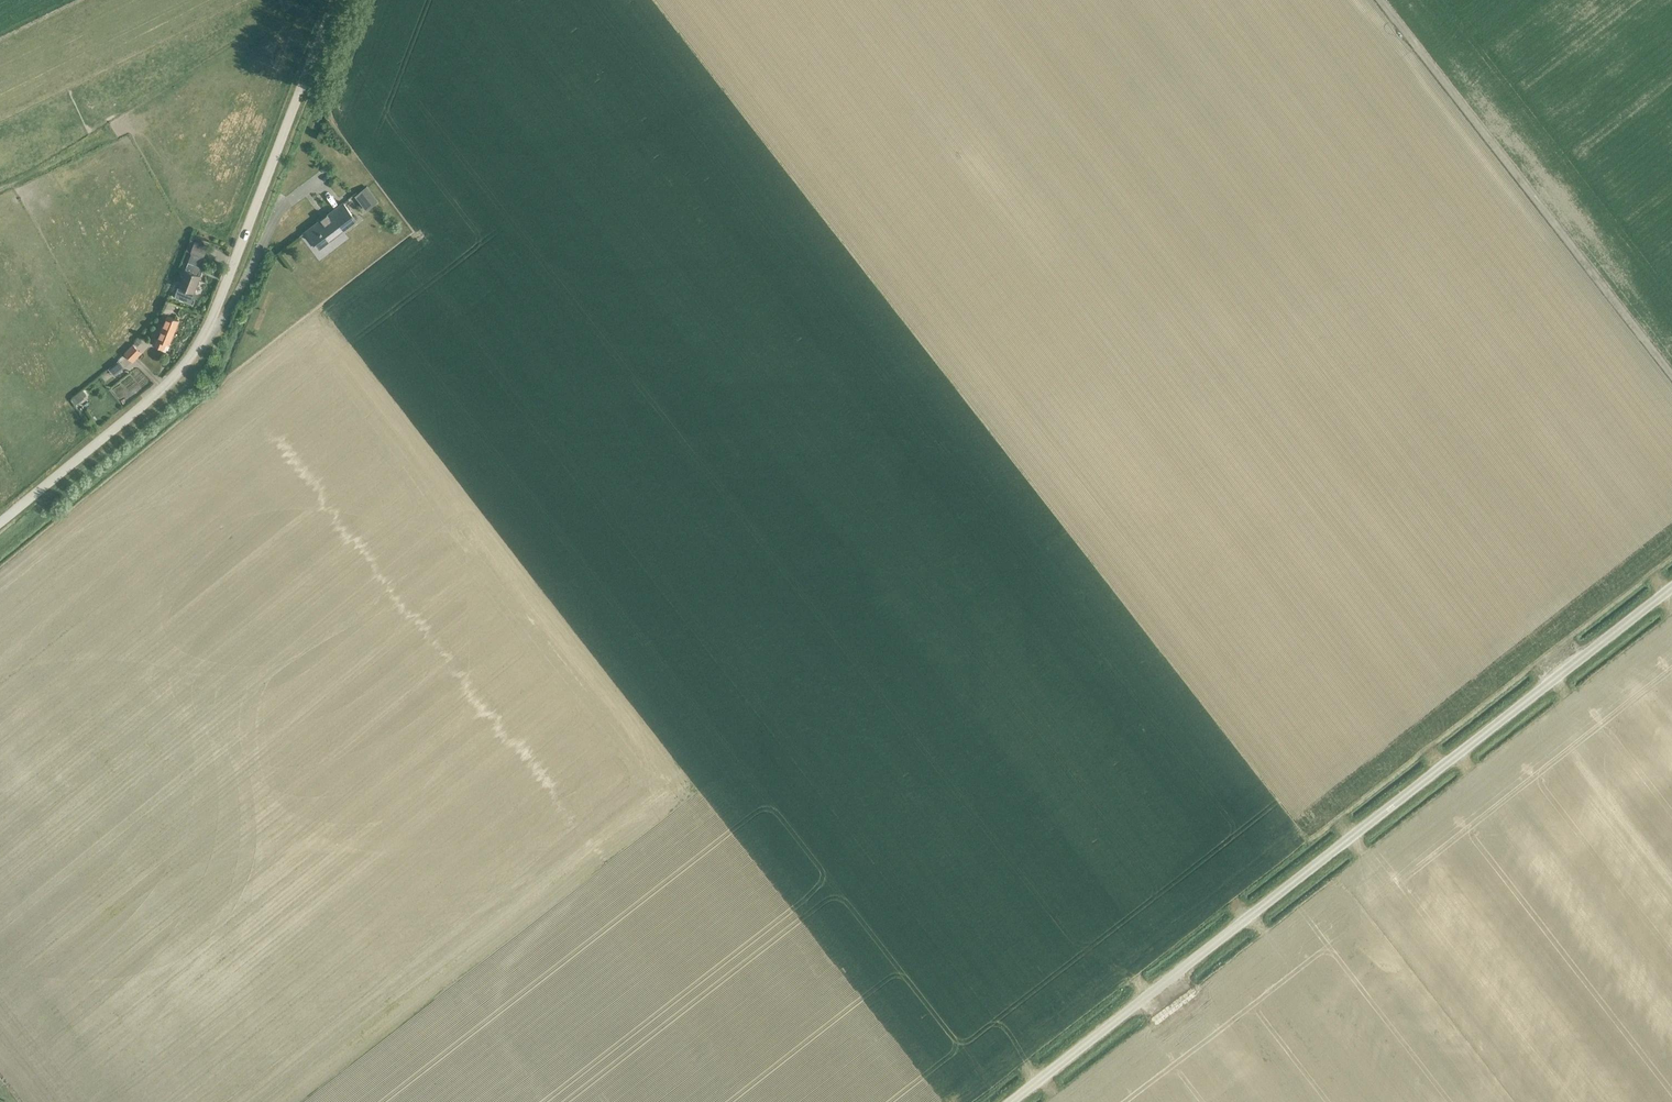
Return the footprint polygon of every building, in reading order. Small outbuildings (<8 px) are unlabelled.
[(367,186),(356,195),(367,210),(379,201),(367,186)] [(315,242),(319,248),(329,241),(324,235),(338,224),(343,230),(357,220),(343,203),(328,214),(327,214),(321,219),(306,231),(315,243),(315,242)] [(191,252),(204,258),(209,245),(196,240),(191,252)] [(188,261),(174,297),(193,304),(196,299),(194,298),(196,293),(194,292),(201,275),(199,274),(202,267),(188,261)] [(169,343),(179,320),(168,315),(158,338),(156,338),(154,344),(164,349),(166,342),(169,343)] [(135,340),(138,346),(145,341),(141,336),(135,340)] [(133,344),(125,353),(118,359),(125,366),(131,359),(133,361),(141,352),(133,344)] [(83,390),(75,397),(78,401),(86,394),(83,390)]
